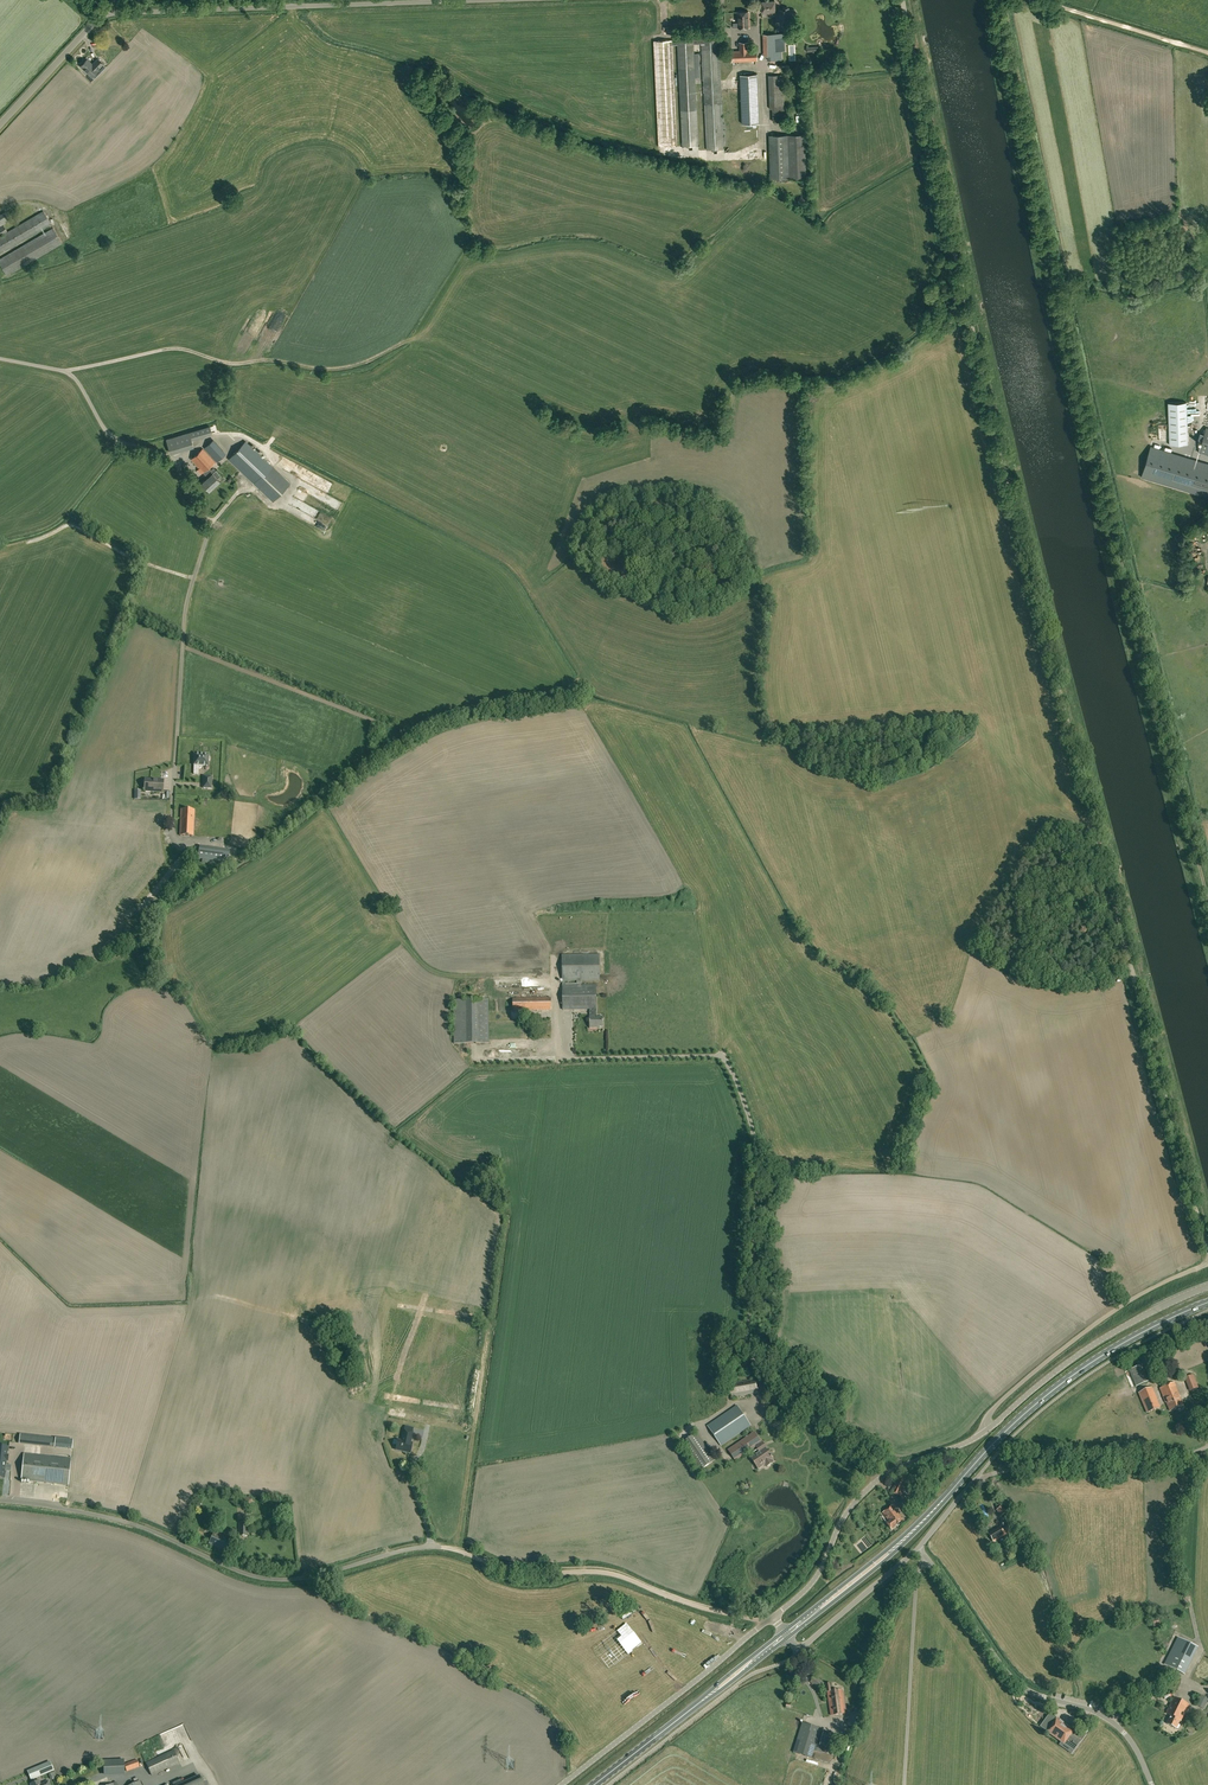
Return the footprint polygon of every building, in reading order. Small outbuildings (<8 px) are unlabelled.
[(775,15),(775,0),(762,1),(762,11),(770,11),(770,15),(775,15)] [(793,9),(789,10),(789,8),(788,8),(788,7),(784,7),(784,8),(783,8),(783,10),(780,10),(780,24),(785,24),(785,20),(789,20),(789,16),(794,15),(795,15),(795,14),(796,13),(796,12),(795,10),(793,9)] [(738,27),(750,27),(749,11),(737,12),(738,27)] [(777,33),(763,34),(764,55),(768,55),(768,60),(777,59),(776,40),(777,40),(777,33)] [(785,33),(777,33),(777,40),(776,40),(777,59),(782,59),(782,44),(785,44),(785,33)] [(719,37),(701,38),(702,43),(703,69),(720,68),(719,37)] [(674,60),(674,39),(666,39),(666,60),(674,60)] [(678,39),(678,44),(679,69),(695,68),(694,43),(693,39),(678,39)] [(733,60),(757,59),(757,50),(732,51),(733,60)] [(80,66),(92,77),(98,70),(98,69),(103,64),(98,58),(94,62),(95,62),(93,65),(87,59),(80,66)] [(695,68),(679,69),(681,111),(697,110),(695,77),(695,68)] [(720,68),(703,69),(704,90),(721,90),(720,68)] [(759,122),(757,74),(741,74),(742,123),(759,122)] [(783,74),(768,75),(767,75),(769,108),(772,108),(773,122),(785,121),(783,74)] [(704,90),(705,110),(722,109),(721,90),(704,90)] [(722,109),(705,110),(707,149),(724,149),(722,109)] [(697,110),(681,111),(683,146),(698,145),(697,110)] [(805,134),(788,135),(789,178),(806,177),(805,134)] [(788,135),(770,136),(772,178),(772,179),(789,178),(788,135)] [(806,200),(801,196),(796,202),(801,206),(806,200)] [(0,236),(0,253),(51,223),(43,210),(0,236)] [(0,214),(0,226),(4,224),(10,220),(5,211),(0,214)] [(62,243),(53,227),(0,258),(0,264),(7,275),(62,243)] [(1169,444),(1188,444),(1186,402),(1168,402),(1169,444)] [(208,426),(188,433),(191,439),(211,433),(209,426),(208,426)] [(1206,427),(1198,452),(1207,455),(1207,428),(1206,427)] [(191,439),(188,433),(166,440),(170,453),(193,446),(191,439)] [(212,440),(204,448),(216,461),(225,454),(212,440)] [(273,467),(245,441),(228,459),(257,485),(257,486),(273,467)] [(1207,497),(1207,463),(1150,446),(1141,477),(1207,497)] [(209,490),(219,481),(217,478),(220,475),(215,470),(214,471),(212,468),(210,470),(208,467),(210,465),(211,466),(215,462),(202,448),(191,459),(208,477),(202,483),(209,490)] [(285,456),(283,460),(293,466),(295,462),(285,456)] [(290,483),(273,467),(257,485),(257,486),(273,501),(290,483)] [(307,469),(303,475),(328,488),(331,482),(307,469)] [(318,495),(320,488),(302,482),(300,489),(318,495)] [(205,754),(190,754),(190,774),(195,774),(196,769),(199,766),(205,766),(205,762),(207,760),(207,757),(205,757),(205,754)] [(212,777),(204,776),(203,788),(211,789),(212,777)] [(163,792),(163,780),(145,779),(144,791),(163,792)] [(194,810),(181,810),(180,835),(193,836),(194,810)] [(229,850),(199,846),(198,859),(228,863),(229,850)] [(563,1010),(590,1009),(596,1009),(596,985),(581,985),(581,980),(600,980),(599,954),(562,955),(563,1010)] [(551,998),(513,998),(513,1011),(551,1010),(551,998)] [(488,999),(454,1000),(454,1043),(489,1043),(488,999)] [(1193,1375),(1186,1378),(1191,1390),(1198,1388),(1193,1375)] [(732,1397),(757,1392),(755,1379),(730,1383),(732,1397)] [(1170,1411),(1183,1405),(1180,1399),(1181,1399),(1174,1382),(1160,1389),(1167,1406),(1168,1405),(1170,1411)] [(1160,1407),(1152,1387),(1139,1392),(1146,1413),(1160,1407)] [(721,1446),(747,1428),(751,1426),(737,1406),(707,1426),(721,1446)] [(786,1424),(789,1430),(794,1428),(793,1426),(802,1421),(800,1416),(786,1424)] [(454,1432),(431,1426),(429,1435),(452,1441),(454,1432)] [(398,1440),(395,1449),(401,1451),(401,1450),(410,1452),(412,1445),(409,1444),(409,1443),(410,1443),(413,1432),(404,1430),(402,1441),(398,1440)] [(759,1469),(765,1465),(766,1467),(773,1462),(772,1459),(773,1459),(754,1432),(728,1450),(735,1460),(757,1446),(761,1452),(751,1458),(759,1469)] [(700,1470),(714,1460),(696,1433),(681,1443),(700,1470)] [(56,1438),(20,1434),(19,1443),(55,1447),(56,1438)] [(68,1485),(71,1459),(24,1454),(21,1480),(68,1485)] [(909,1480),(898,1475),(891,1492),(901,1497),(906,1488),(904,1487),(905,1484),(907,1485),(909,1480)] [(892,1506),(883,1513),(889,1522),(886,1524),(891,1531),(904,1521),(892,1506)] [(996,1510),(1001,1517),(1007,1513),(1003,1506),(996,1510)] [(239,1523),(239,1536),(247,1536),(248,1523),(239,1523)] [(993,1542),(1010,1532),(1007,1526),(1002,1529),(1000,1527),(989,1533),(993,1542)] [(214,1531),(208,1543),(225,1550),(230,1539),(214,1531)] [(1194,1613),(1202,1616),(1207,1605),(1199,1601),(1194,1613)] [(809,1624),(817,1618),(815,1616),(807,1622),(809,1624)] [(1160,1624),(1157,1618),(1152,1620),(1154,1626),(1160,1624)] [(1178,1637),(1164,1664),(1185,1675),(1198,1648),(1178,1637)] [(820,1690),(824,1683),(815,1676),(810,1682),(820,1690)] [(825,1685),(827,1692),(828,1692),(831,1716),(849,1713),(848,1708),(845,1709),(842,1689),(832,1691),(831,1684),(825,1685)] [(1207,1705),(1207,1698),(1206,1695),(1199,1703),(1205,1709),(1207,1705)] [(1174,1698),(1166,1714),(1171,1716),(1167,1724),(1176,1729),(1180,1721),(1181,1721),(1189,1705),(1174,1698)] [(847,1726),(860,1730),(863,1718),(850,1714),(847,1726)] [(1061,1742),(1064,1744),(1074,1730),(1057,1718),(1055,1721),(1048,1716),(1040,1727),(1047,1732),(1061,1742)] [(1083,1722),(1088,1726),(1092,1722),(1087,1718),(1083,1722)] [(793,1752),(811,1758),(820,1729),(814,1727),(802,1723),(793,1752)] [(848,1737),(853,1738),(856,1729),(850,1727),(848,1737)] [(1075,1731),(1074,1730),(1064,1744),(1061,1742),(1059,1745),(1071,1754),(1080,1741),(1081,1742),(1086,1735),(1082,1731),(1081,1732),(1078,1730),(1076,1732),(1075,1731)] [(823,1731),(819,1745),(836,1750),(841,1737),(823,1731)] [(169,1740),(173,1746),(176,1745),(175,1743),(176,1743),(175,1740),(177,1739),(174,1734),(171,1736),(171,1735),(166,1737),(168,1740),(169,1740)] [(174,1750),(146,1763),(151,1776),(180,1763),(174,1750)] [(103,1760),(104,1776),(125,1775),(123,1759),(103,1760)] [(137,1759),(124,1764),(127,1771),(139,1767),(137,1759)] [(28,1771),(32,1780),(53,1771),(50,1762),(28,1771)] [(200,1775),(177,1784),(204,1784),(200,1775)]
